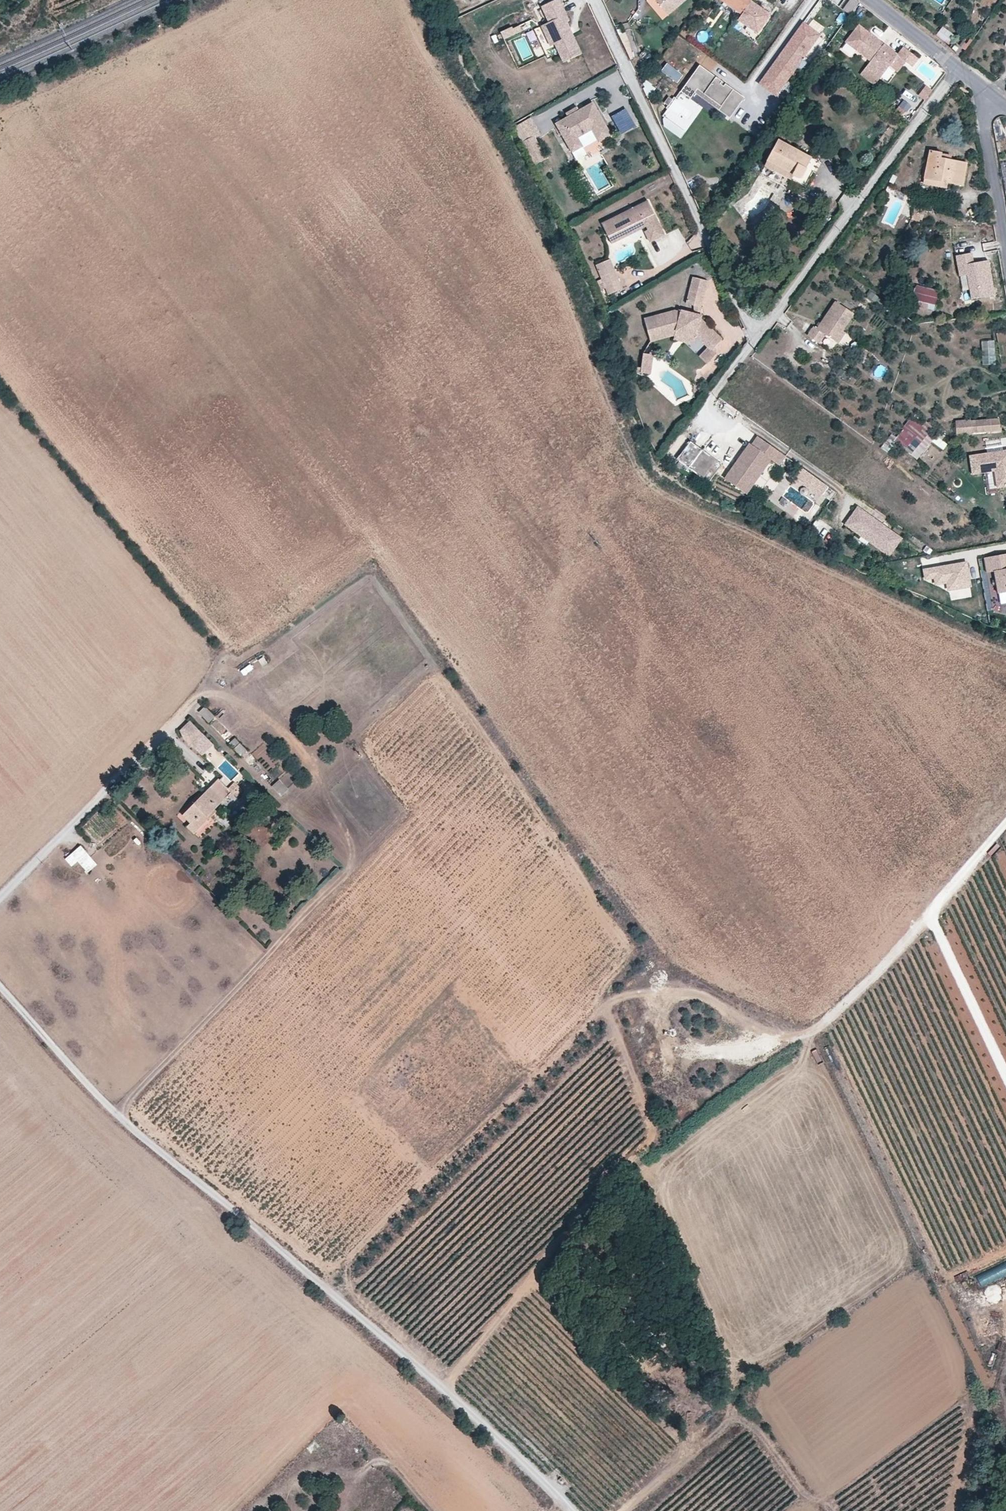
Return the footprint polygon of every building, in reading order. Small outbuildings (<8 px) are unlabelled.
[(563,0),(558,0),(545,6),(552,22),(544,25),(553,46),(557,44),(566,62),(584,54),(575,35),(572,36),(571,33),(572,28),(570,22),(572,21),(563,0)] [(660,0),(647,0),(663,20),(670,13),(660,0)] [(670,13),(687,0),(660,0),(670,13)] [(743,14),(740,19),(760,33),(773,14),(753,0),(722,0),(743,14)] [(759,82),(780,97),(824,37),(804,21),(759,82)] [(522,25),(515,27),(517,33),(524,30),(522,25)] [(942,25),(935,33),(946,41),(952,33),(942,25)] [(514,26),(502,31),(506,38),(517,33),(515,27),(514,26)] [(882,42),(861,26),(850,40),(876,59),(873,62),(864,75),(878,85),(892,66),(900,56),(886,45),(884,48),(880,45),(882,42)] [(876,59),(850,40),(848,43),(873,62),(876,59)] [(921,59),(906,48),(900,56),(908,62),(915,67),(921,59)] [(908,62),(900,56),(892,66),(901,73),(908,62)] [(748,97),(702,64),(683,91),(693,98),(697,92),(700,88),(724,105),(721,109),(733,118),(748,97)] [(925,98),(932,89),(926,84),(919,94),(925,98)] [(724,105),(700,88),(697,92),(721,109),(724,105)] [(908,88),(894,109),(907,118),(921,97),(908,88)] [(597,140),(609,134),(591,102),(577,110),(567,115),(554,122),(570,150),(580,145),(575,136),(590,128),(597,140)] [(577,110),(575,106),(565,112),(567,115),(577,110)] [(532,117),(514,125),(522,141),(534,135),(539,132),(532,117)] [(534,135),(522,141),(534,164),(546,158),(534,135)] [(781,139),(768,160),(793,176),(799,178),(802,177),(804,175),(812,157),(781,139)] [(925,178),(948,182),(963,186),(967,162),(942,156),(943,153),(930,151),(925,178)] [(793,176),(768,160),(766,165),(791,180),(793,176)] [(744,175),(736,184),(740,188),(743,185),(745,186),(750,180),(744,175)] [(946,188),(948,182),(925,178),(924,185),(946,188)] [(605,223),(610,234),(636,222),(639,229),(643,228),(644,231),(641,233),(646,242),(663,234),(649,202),(605,223)] [(636,222),(610,234),(613,241),(639,229),(636,222)] [(971,259),(975,258),(974,252),(958,255),(962,275),(968,274),(973,298),(998,294),(991,259),(976,262),(972,263),(971,259)] [(616,268),(612,257),(597,262),(601,274),(616,268)] [(623,287),(616,268),(601,274),(604,281),(599,282),(601,287),(606,286),(608,293),(623,287)] [(708,280),(694,276),(691,287),(706,290),(708,280)] [(706,290),(691,287),(687,303),(695,305),(701,307),(706,290)] [(924,291),(916,290),(913,299),(919,301),(918,306),(921,307),(924,291)] [(924,291),(921,307),(928,308),(928,306),(937,308),(939,294),(924,291)] [(836,340),(844,330),(856,313),(838,300),(819,327),(816,325),(810,334),(821,342),(827,333),(836,340)] [(701,314),(694,314),(680,312),(679,314),(671,312),(640,321),(646,341),(672,334),(696,337),(708,348),(700,357),(708,364),(717,354),(712,350),(722,339),(700,318),(701,314)] [(847,332),(844,330),(836,340),(840,342),(847,332)] [(696,337),(672,334),(646,341),(647,345),(671,338),(671,342),(693,344),(696,337)] [(995,363),(993,339),(981,339),(982,363),(995,363)] [(648,380),(650,360),(640,359),(638,374),(634,373),(634,378),(648,380)] [(881,378),(885,367),(878,364),(873,374),(881,378)] [(1000,418),(972,421),(973,434),(1002,430),(1000,418)] [(929,433),(918,446),(924,451),(935,438),(929,433)] [(888,451),(894,437),(888,434),(881,449),(888,451)] [(751,443),(725,477),(748,493),(773,459),(780,464),(787,455),(760,436),(753,445),(751,443)] [(722,465),(690,441),(677,459),(709,483),(722,465)] [(974,452),(976,468),(986,467),(986,461),(993,461),(995,487),(1005,486),(1005,452),(993,453),(992,451),(974,452)] [(830,487),(803,468),(797,477),(824,495),(830,487)] [(838,493),(830,487),(824,495),(832,501),(838,493)] [(900,538),(858,508),(846,524),(889,555),(900,538)] [(983,558),(986,573),(993,571),(997,593),(1005,592),(1005,554),(983,558)] [(963,564),(918,572),(920,582),(929,580),(931,587),(942,585),(944,592),(967,588),(963,564)] [(240,669),(244,674),(253,668),(250,662),(240,669)] [(216,715),(221,710),(213,700),(207,705),(216,715)] [(205,705),(200,711),(209,721),(216,715),(205,705)] [(204,742),(197,749),(201,754),(215,742),(205,731),(199,737),(204,742)] [(235,737),(229,741),(241,755),(247,749),(235,737)] [(281,795),(289,789),(280,777),(272,783),(281,795)] [(185,815),(192,822),(189,827),(196,833),(218,810),(216,809),(238,785),(235,782),(229,788),(219,778),(185,815)] [(64,857),(72,865),(78,860),(87,871),(97,862),(81,843),(64,857)]
